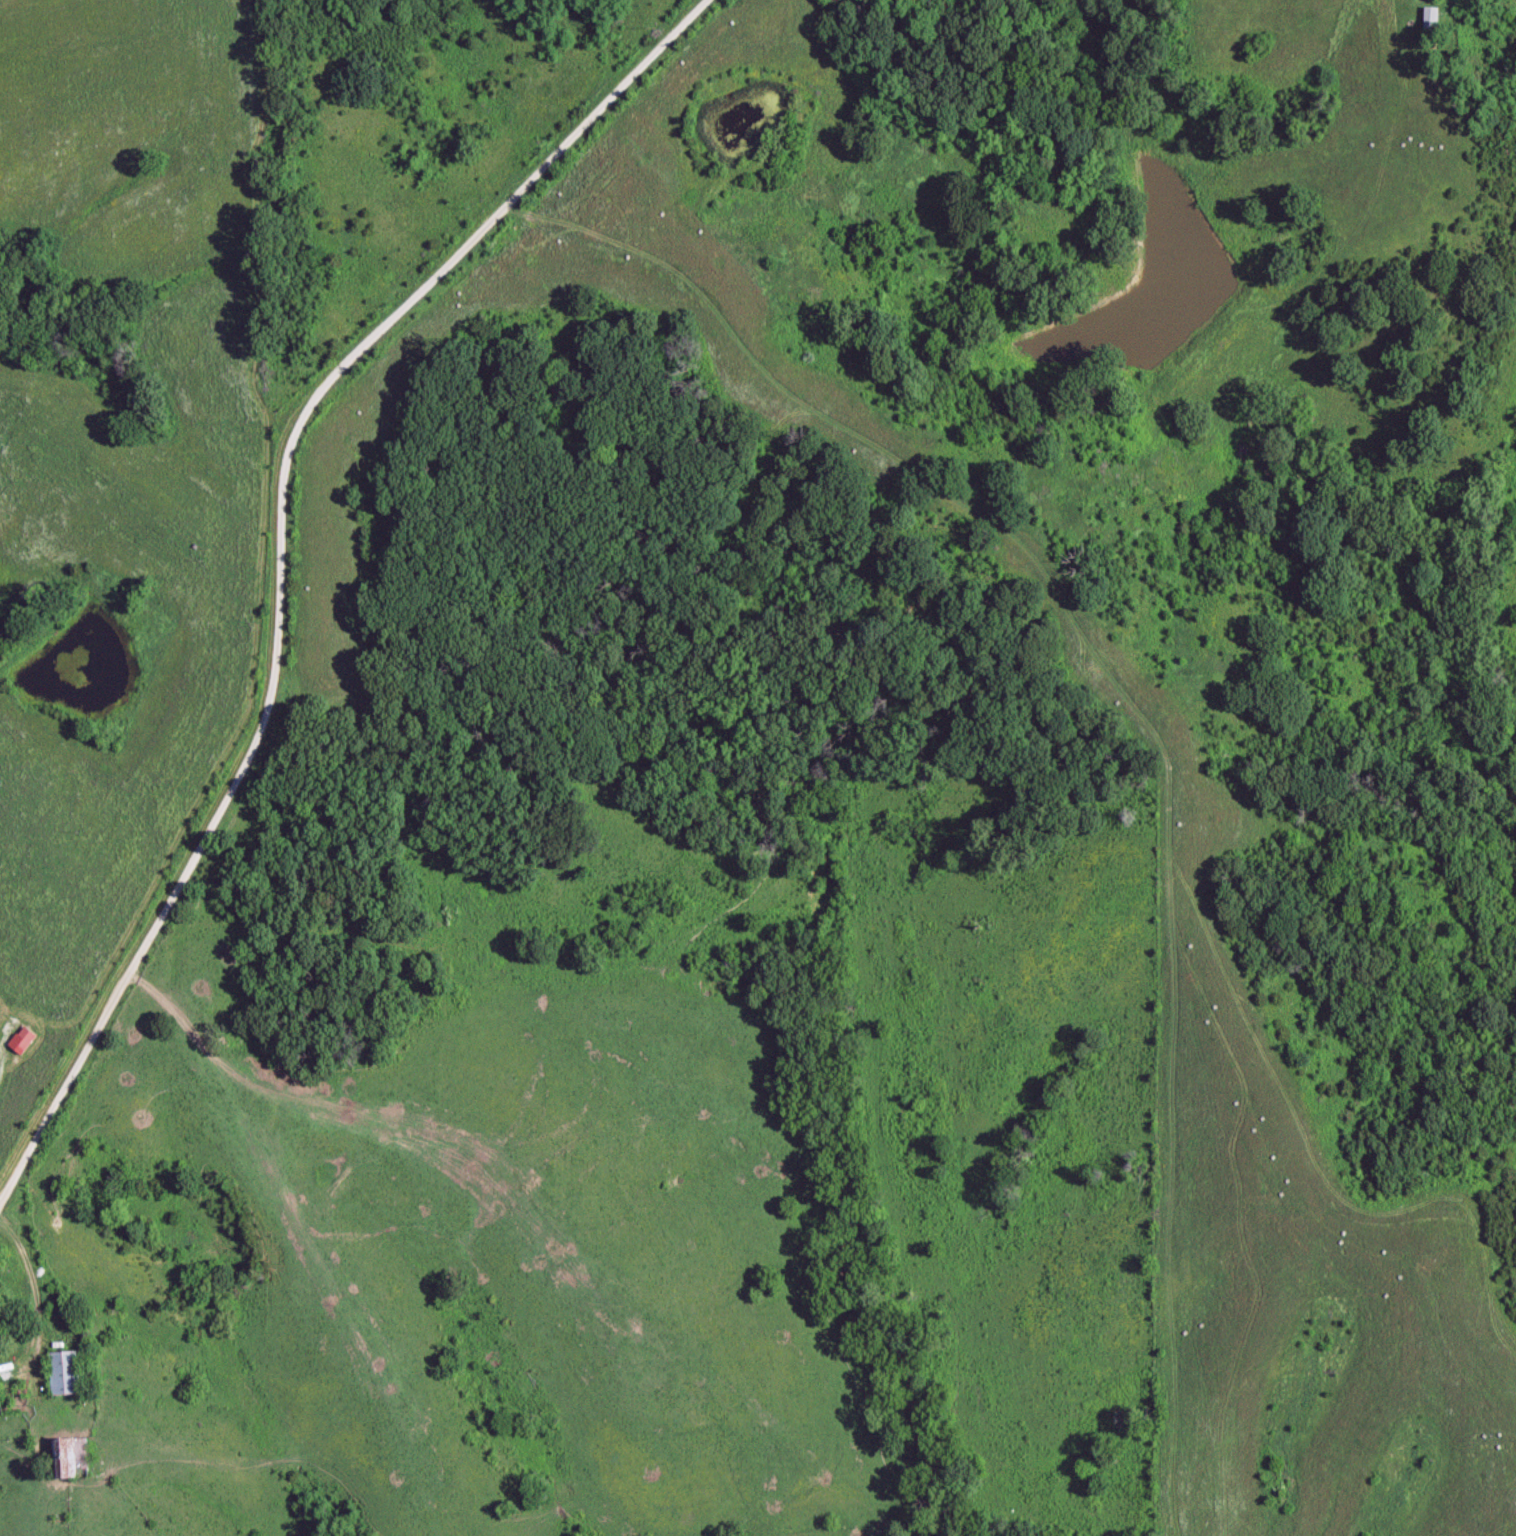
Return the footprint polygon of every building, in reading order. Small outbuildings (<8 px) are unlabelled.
[(80,1394),(78,1351),(47,1353),(49,1396),(80,1394)] [(57,1478),(87,1478),(86,1438),(57,1438),(57,1478)]
